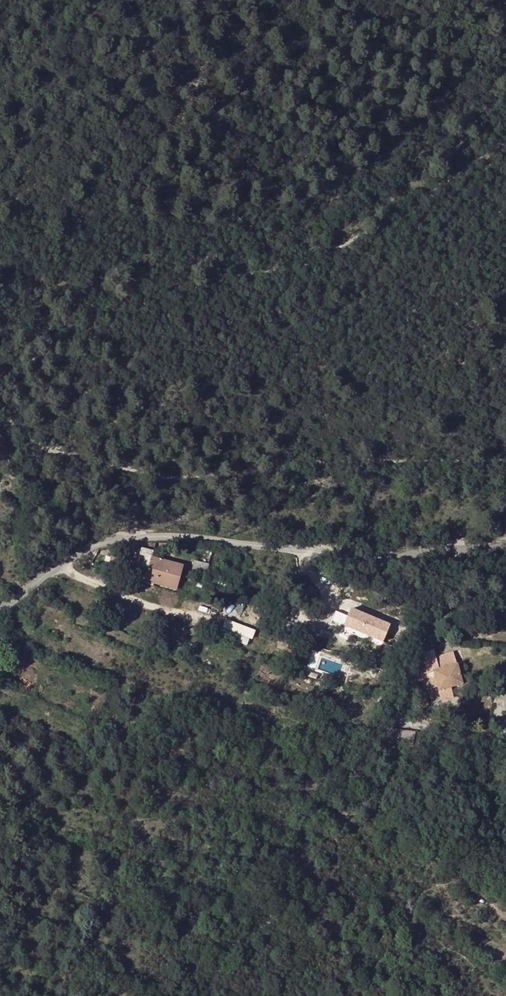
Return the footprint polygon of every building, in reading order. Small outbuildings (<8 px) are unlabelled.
[(144,556),(141,566),(148,568),(152,569),(151,570),(179,578),(182,566),(152,558),(153,552),(142,549),(140,555),(144,556)] [(193,569),(207,573),(209,565),(195,561),(193,569)] [(148,568),(145,581),(155,584),(176,590),(179,578),(151,570),(152,569),(148,568)] [(151,598),(155,584),(145,581),(141,595),(151,598)] [(345,625),(384,642),(392,623),(353,606),(345,625)] [(250,645),(256,629),(227,618),(223,626),(239,633),(237,640),(250,645)] [(433,670),(443,700),(455,696),(451,685),(464,681),(457,660),(455,661),(452,652),(429,659),(424,661),(428,672),(433,670)] [(415,742),(415,729),(394,729),(394,742),(415,742)]
